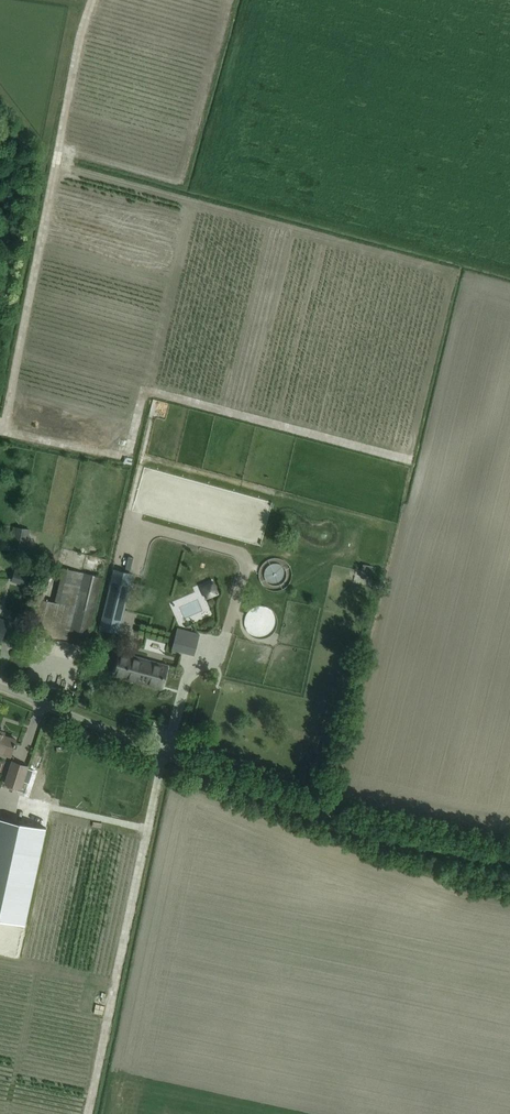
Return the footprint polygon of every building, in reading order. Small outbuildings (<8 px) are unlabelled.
[(26,550),(30,529),(13,526),(9,547),(26,550)] [(30,568),(16,564),(11,582),(27,586),(31,572),(29,571),(30,568)] [(37,598),(31,622),(29,633),(86,646),(102,576),(62,567),(54,602),(37,598)] [(100,628),(118,632),(129,582),(116,580),(110,607),(105,606),(100,628)] [(213,582),(202,587),(207,597),(217,592),(213,582)] [(176,629),(172,646),(194,652),(199,635),(176,629)] [(119,655),(117,663),(114,673),(162,686),(168,665),(132,655),(131,658),(119,655)] [(10,756),(14,745),(15,743),(14,742),(15,739),(0,734),(0,753),(10,756)] [(12,761),(4,784),(20,788),(27,765),(12,761)] [(18,920),(39,826),(0,818),(0,916),(18,920)]
